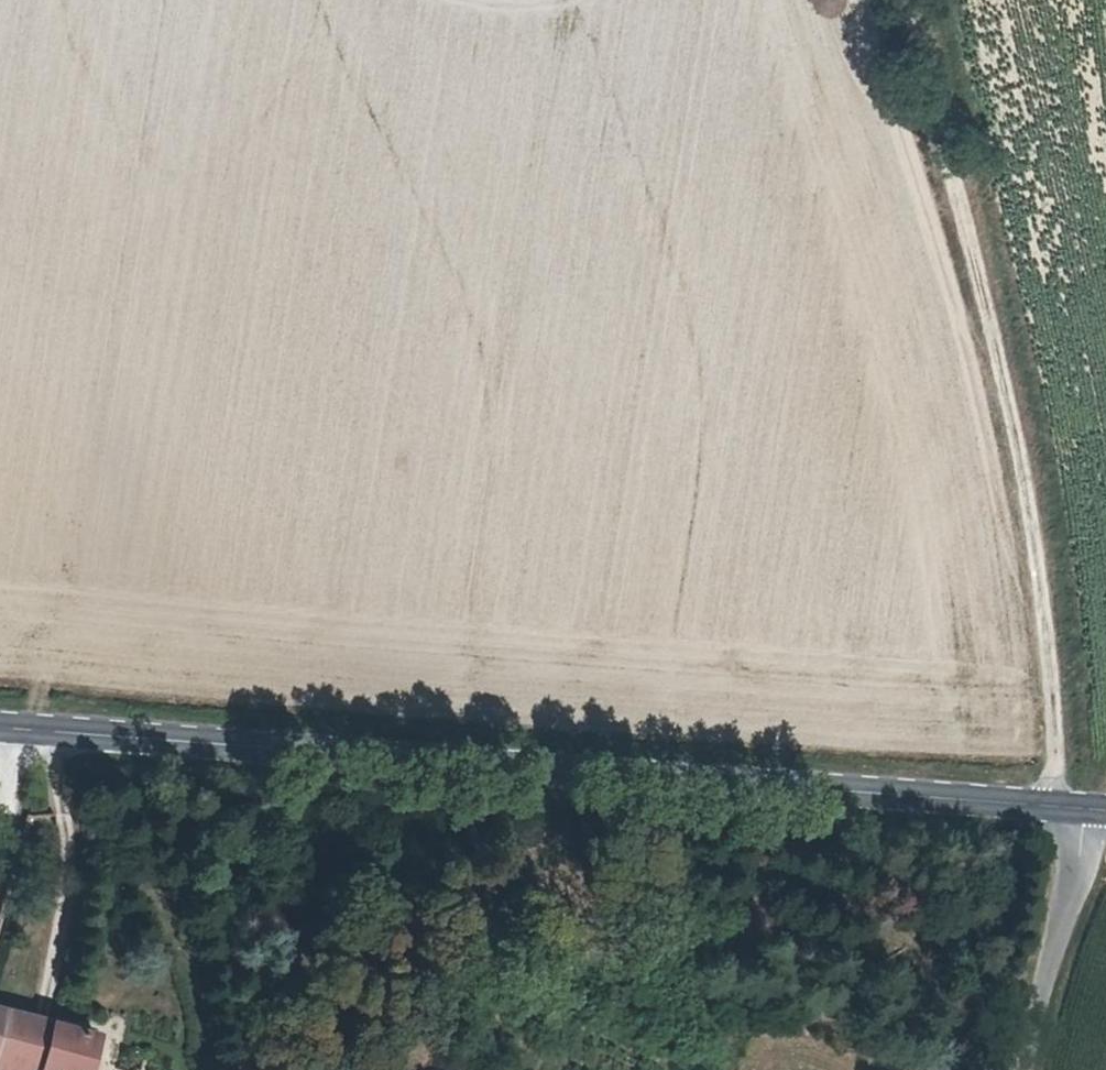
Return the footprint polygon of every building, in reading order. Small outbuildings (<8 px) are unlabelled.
[(22,1020),(2,1014),(0,1021),(0,1069),(6,1069),(22,1020)] [(53,1030),(22,1020),(6,1069),(41,1069),(53,1030)] [(98,1042),(53,1030),(41,1069),(89,1069),(98,1042)]
